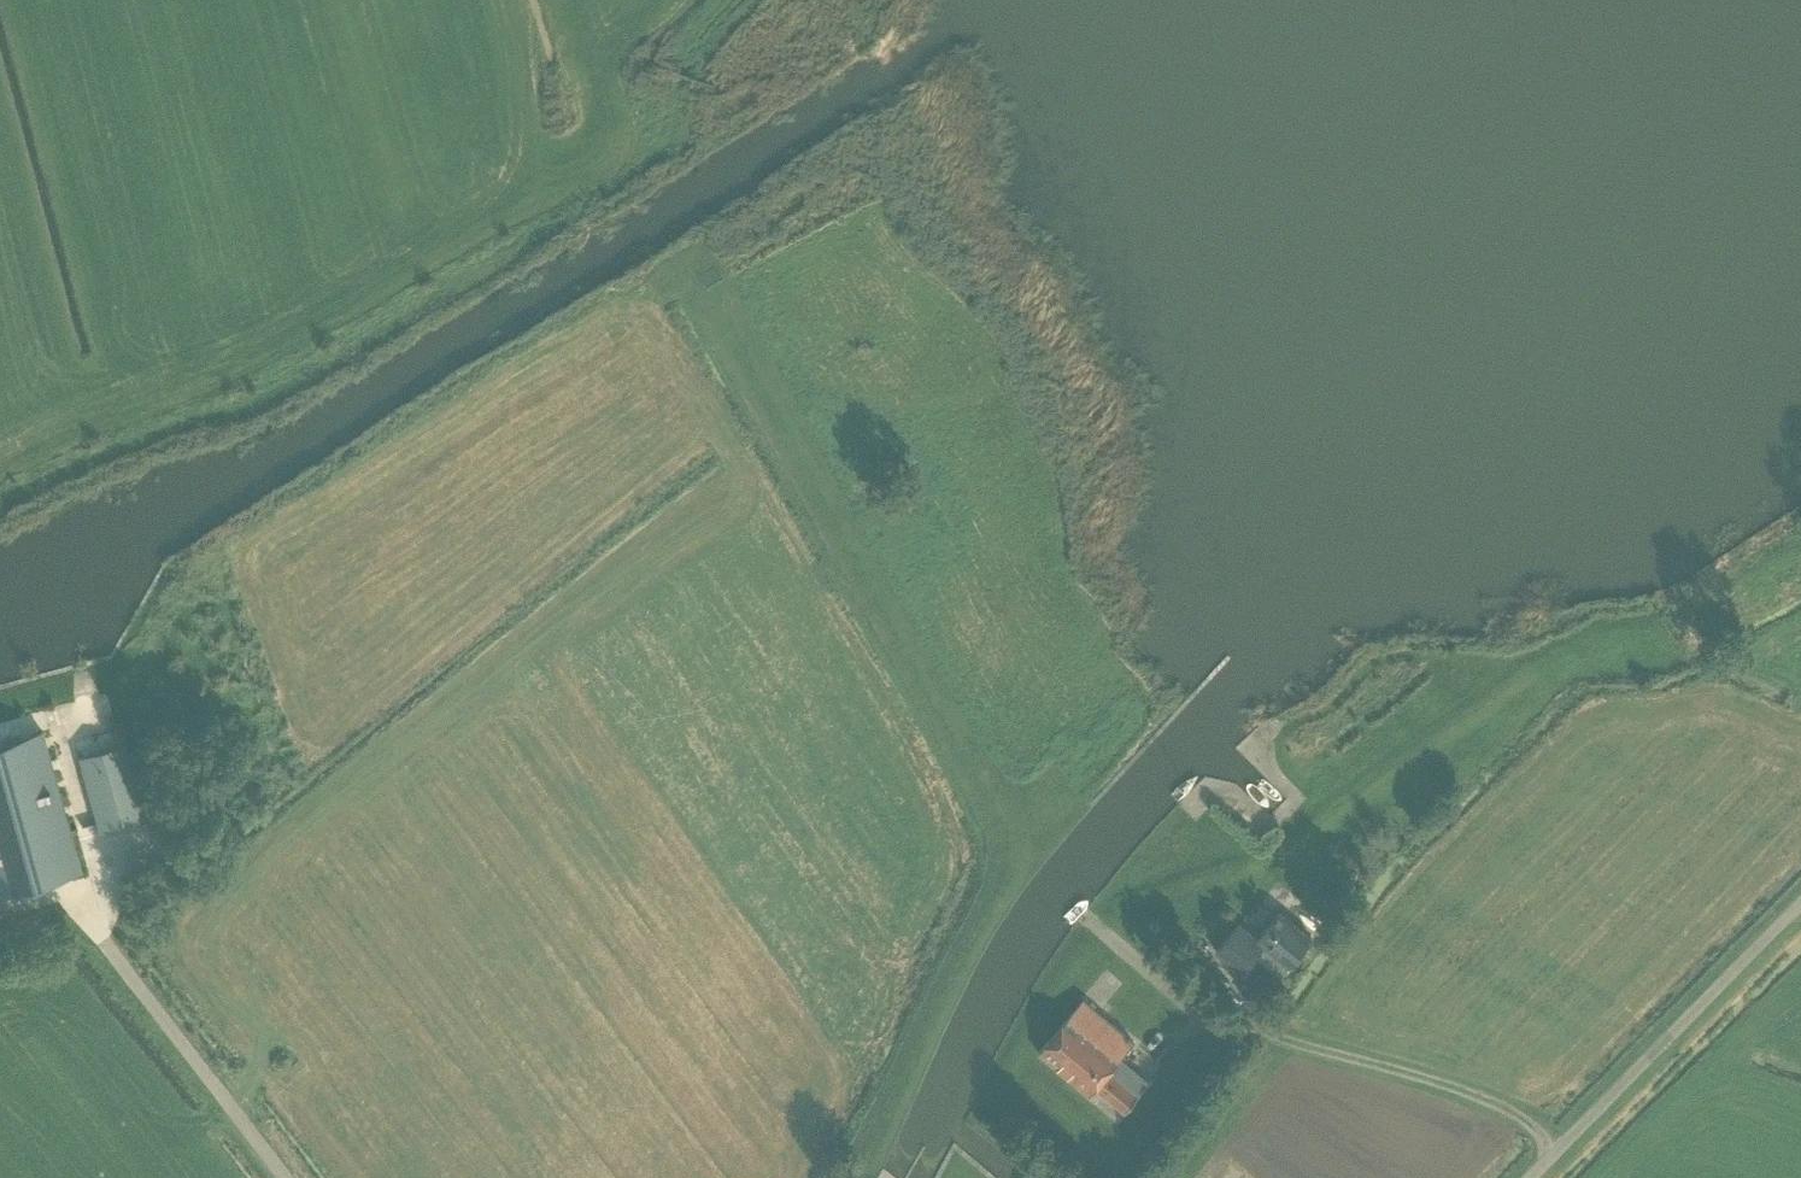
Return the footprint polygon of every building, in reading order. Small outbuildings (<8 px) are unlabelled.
[(82,872),(42,731),(0,743),(0,895),(82,872)] [(144,821),(126,755),(83,766),(101,833),(144,821)] [(1280,911),(1258,938),(1241,924),(1218,951),(1244,973),(1258,956),(1282,976),(1313,938),(1280,911)] [(1040,1052),(1044,1055),(1091,1095),(1097,1087),(1126,1112),(1140,1095),(1140,1094),(1150,1082),(1121,1059),(1134,1043),(1084,1000),(1040,1052)]
